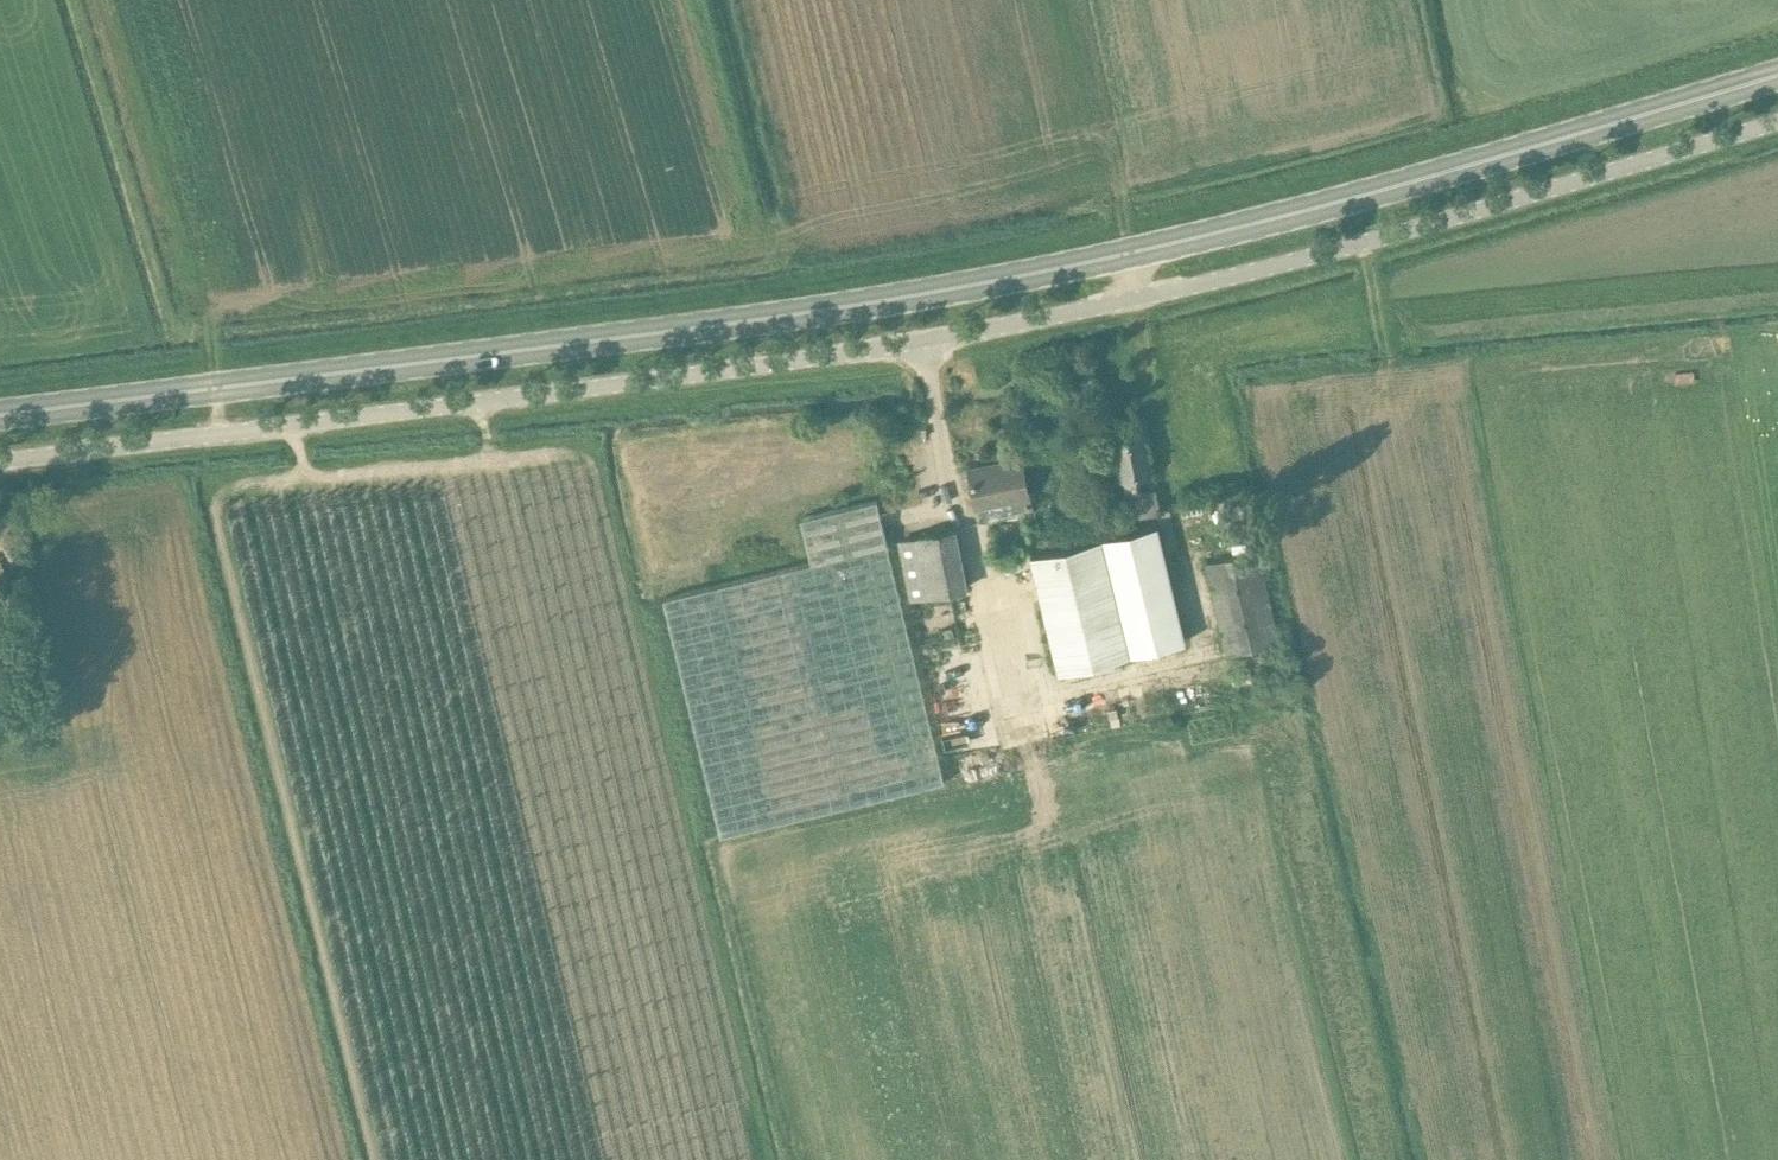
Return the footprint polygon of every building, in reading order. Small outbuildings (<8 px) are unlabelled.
[(1144,432),(1114,439),(1122,477),(1124,477),(1126,492),(1122,494),(1128,517),(1161,509),(1156,487),(1141,490),(1139,473),(1152,470),(1144,432)] [(1023,457),(970,468),(977,505),(1024,496),(1025,505),(1032,504),(1023,457)] [(721,834),(944,780),(877,499),(801,517),(812,561),(664,597),(721,834)] [(1031,557),(1060,672),(1185,641),(1156,524),(1031,557)] [(898,539),(911,598),(968,588),(957,527),(898,539)] [(1260,549),(1206,562),(1227,654),(1280,642),(1260,549)]
